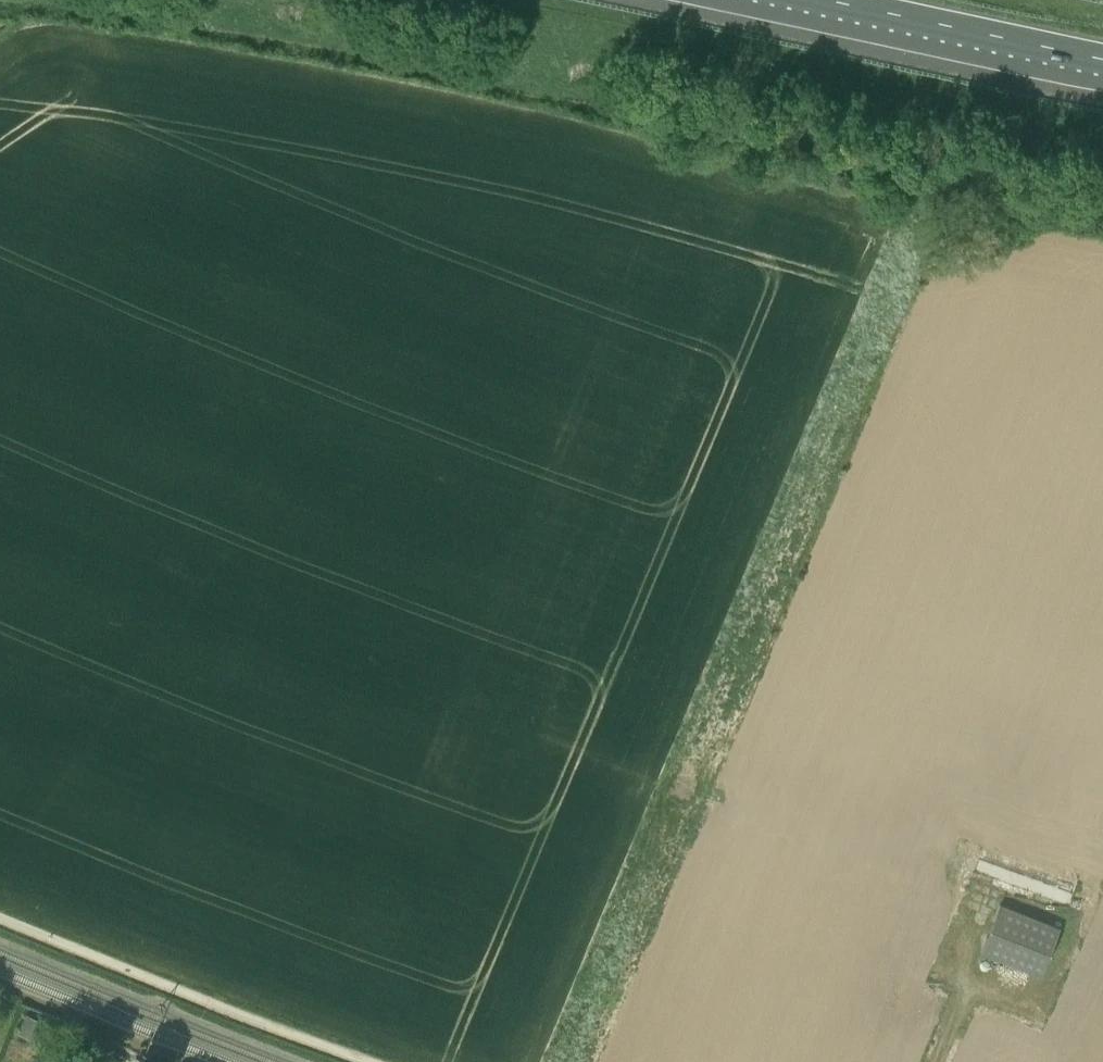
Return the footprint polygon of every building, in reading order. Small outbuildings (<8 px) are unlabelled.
[(1041,976),(1060,927),(1000,903),(981,952),(1041,976)] [(38,1042),(46,1024),(26,1014),(17,1032),(38,1042)]
